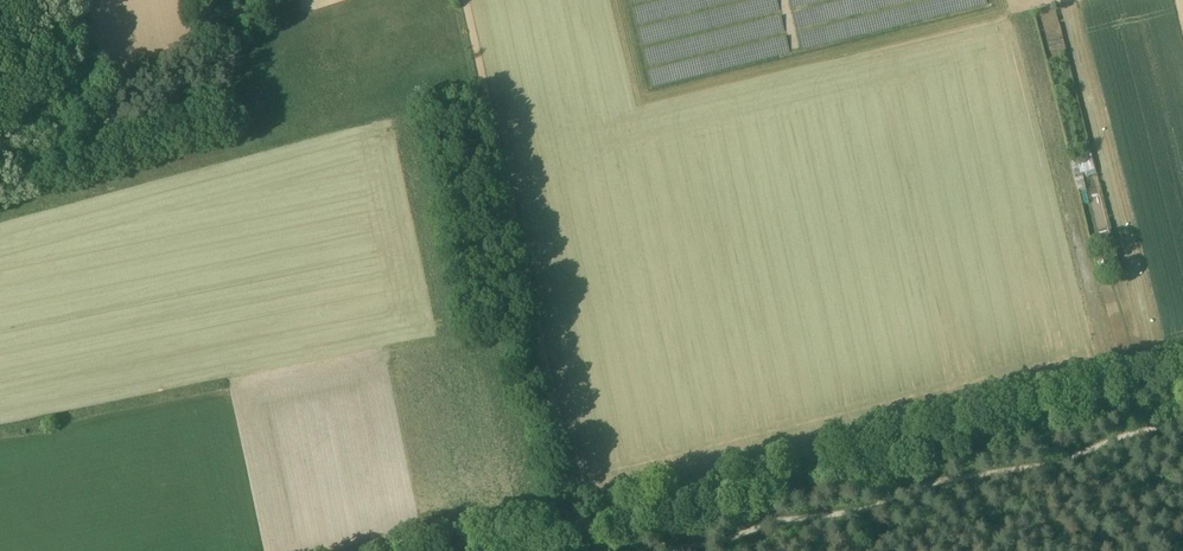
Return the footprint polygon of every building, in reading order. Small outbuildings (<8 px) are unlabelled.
[(1079,155),(1079,171),(1092,170),(1091,155),(1079,155)]
